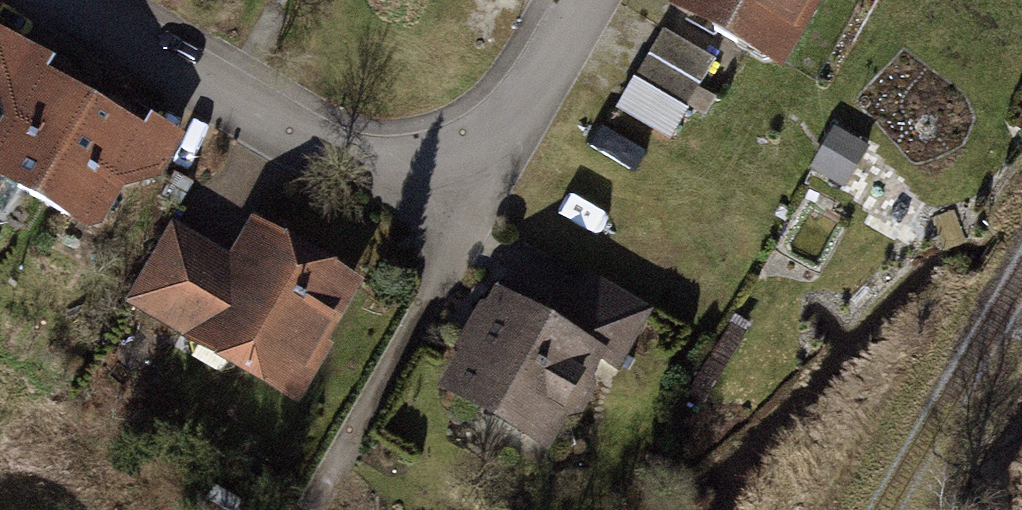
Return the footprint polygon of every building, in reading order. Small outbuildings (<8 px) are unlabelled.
[(687,6),(720,25),(716,31),(740,45),(744,38),(767,52),(797,0),(691,0),(687,6)] [(664,29),(634,81),(687,111),(717,60),(664,29)] [(94,103),(41,72),(27,97),(7,102),(11,123),(0,143),(0,213),(5,216),(21,189),(38,199),(94,103)] [(687,111),(634,81),(618,108),(672,138),(687,111)] [(94,103),(38,199),(70,219),(77,206),(97,218),(118,182),(139,180),(132,158),(147,134),(94,103)] [(185,329),(224,264),(168,231),(129,297),(185,329)] [(224,264),(185,329),(197,335),(192,345),(193,357),(225,374),(237,371),(243,362),(295,392),(354,288),(336,278),(339,272),(316,259),(314,264),(260,233),(237,272),(224,264)] [(560,332),(598,355),(597,357),(615,368),(650,309),(593,276),(560,332)] [(464,353),(467,355),(448,387),(546,443),(565,411),(578,410),(589,391),(586,376),(597,357),(598,355),(560,332),(501,298),(493,312),(489,310),(464,353)] [(244,501),(215,485),(208,498),(228,509),(239,509),(244,501)]
